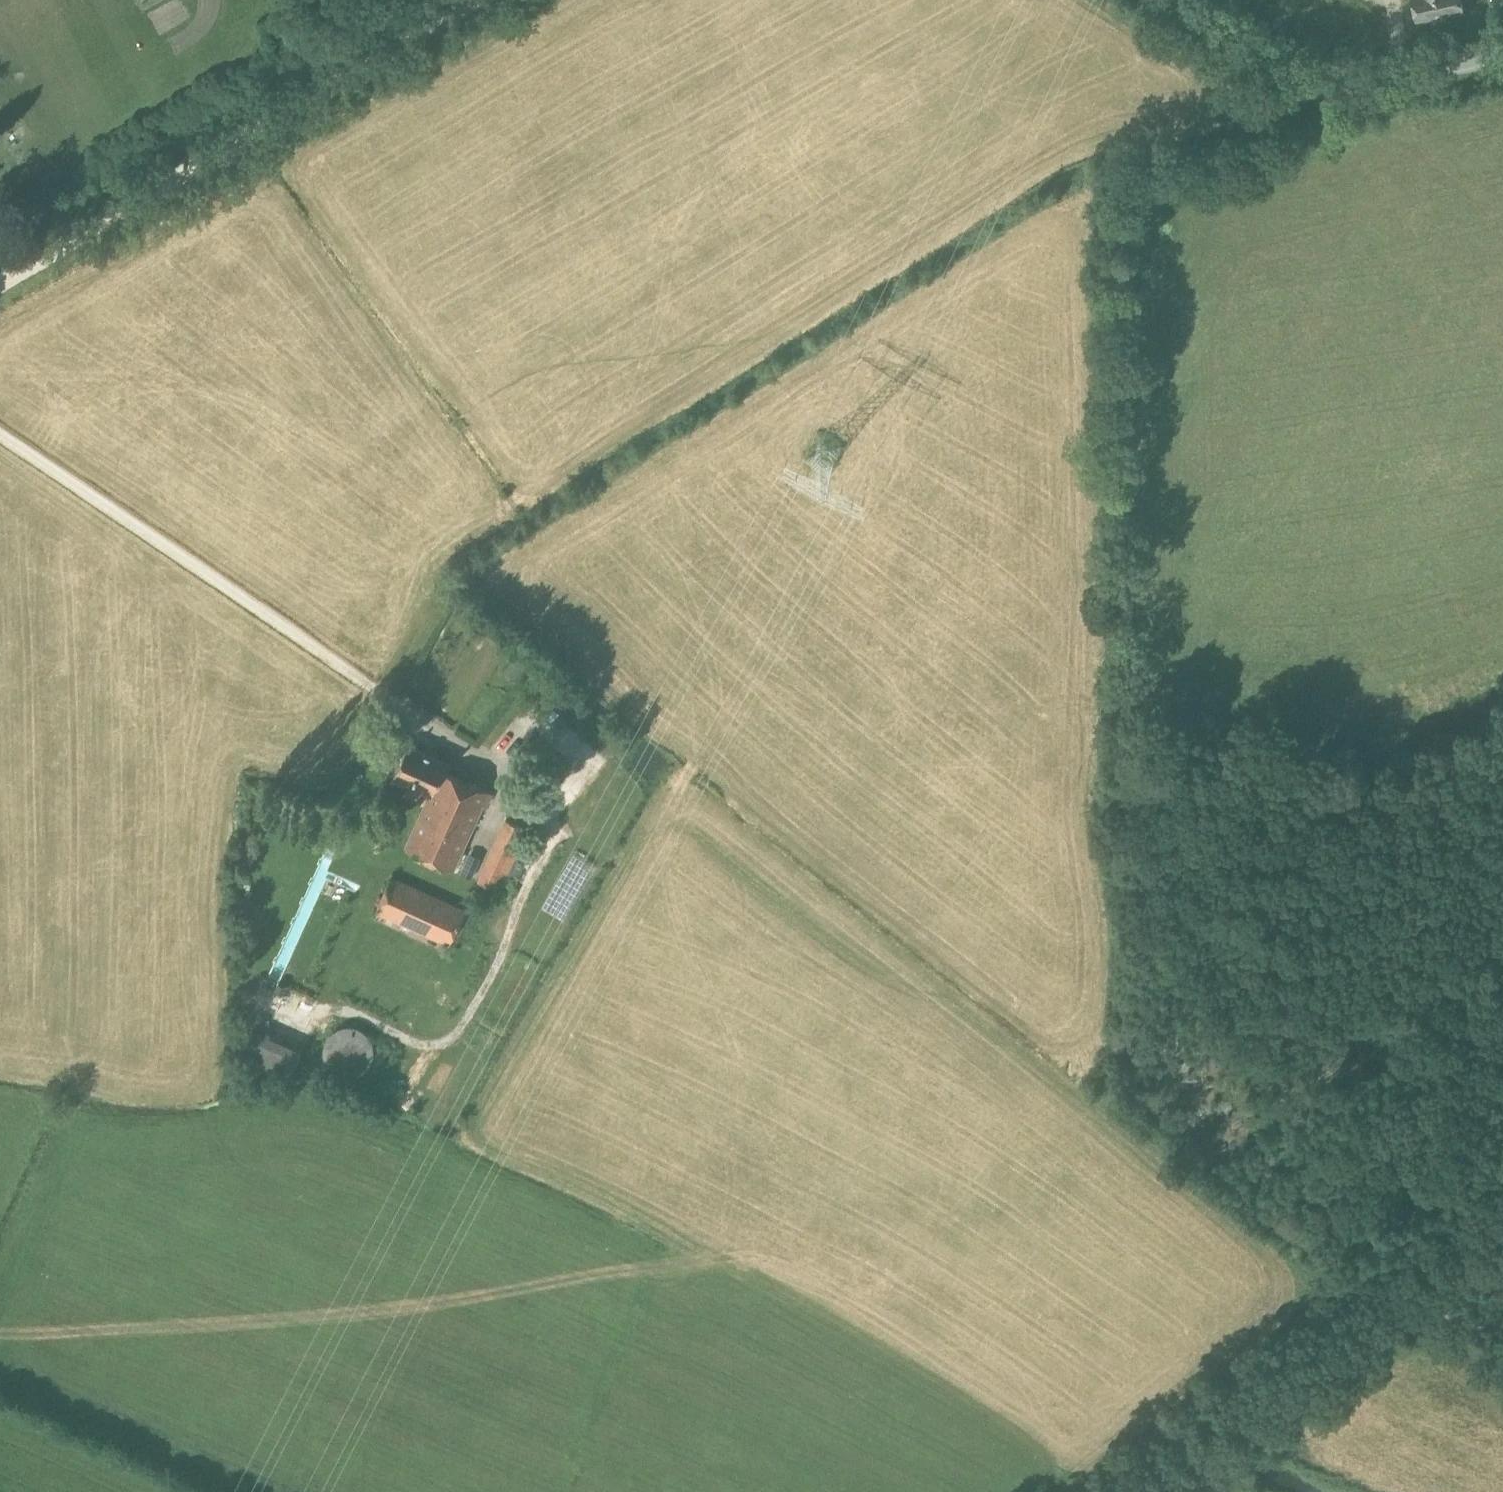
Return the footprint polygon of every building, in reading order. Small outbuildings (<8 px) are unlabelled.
[(1462,10),(1460,0),(1412,0),(1416,19),(1462,10)] [(484,806),(490,792),(442,770),(446,761),(408,743),(392,778),(407,785),(410,779),(433,789),(407,846),(452,866),(480,804),(484,806)] [(497,837),(519,847),(528,828),(505,818),(497,837)] [(449,943),(464,908),(392,876),(377,910),(449,943)]
